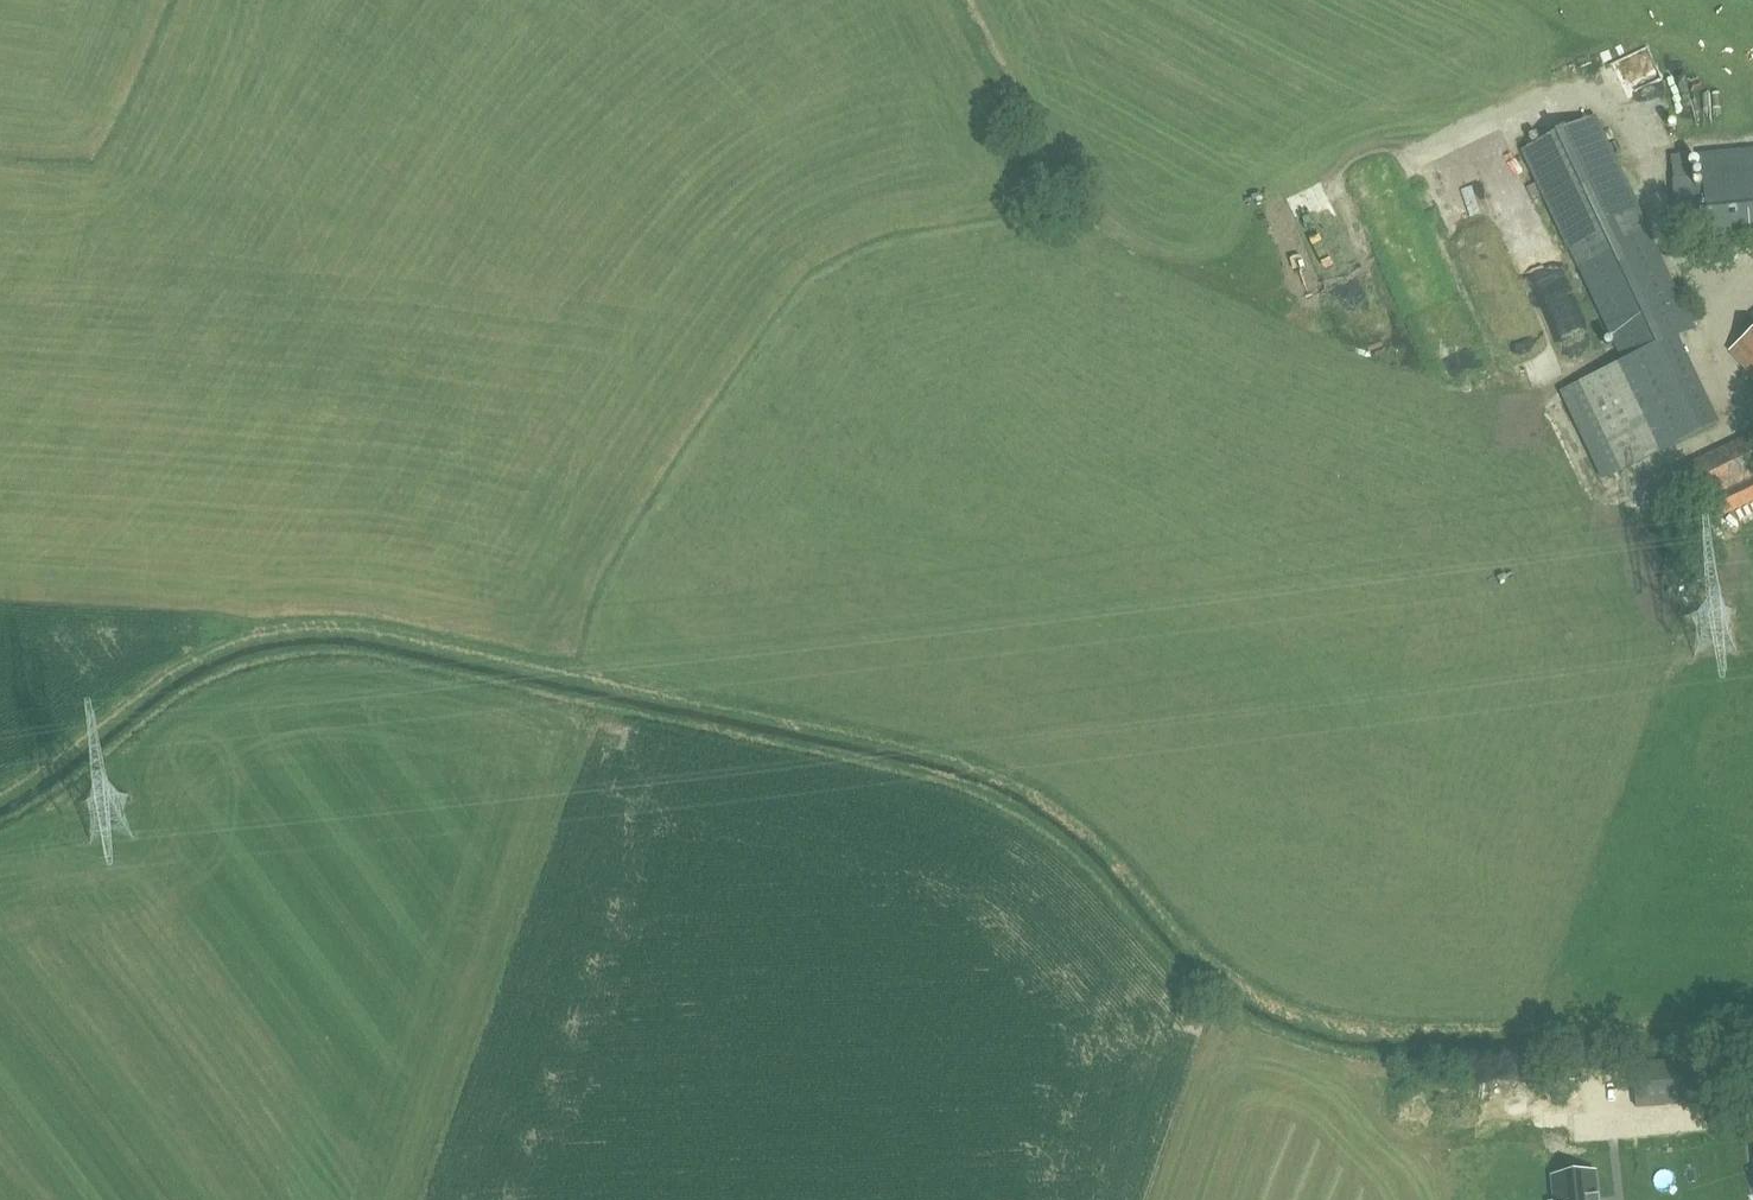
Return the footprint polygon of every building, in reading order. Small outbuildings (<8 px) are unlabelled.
[(1596,117),(1522,152),(1564,239),(1638,207),(1596,117)] [(1700,152),(1709,243),(1752,239),(1752,148),(1700,152)] [(1638,207),(1564,239),(1623,362),(1624,362),(1679,337),(1696,329),(1693,324),(1676,287),(1638,207)] [(1585,339),(1576,342),(1571,327),(1583,324),(1576,301),(1554,308),(1570,359),(1590,353),(1585,339)] [(1732,350),(1752,376),(1752,333),(1732,350)] [(1569,388),(1560,392),(1602,479),(1609,475),(1720,425),(1679,337),(1624,362),(1623,362),(1569,388)] [(1679,468),(1705,523),(1752,500),(1752,433),(1679,468)] [(1694,1104),(1686,1060),(1631,1064),(1634,1108),(1694,1104)] [(1540,1178),(1543,1199),(1584,1199),(1584,1195),(1582,1195),(1580,1174),(1540,1178)]
